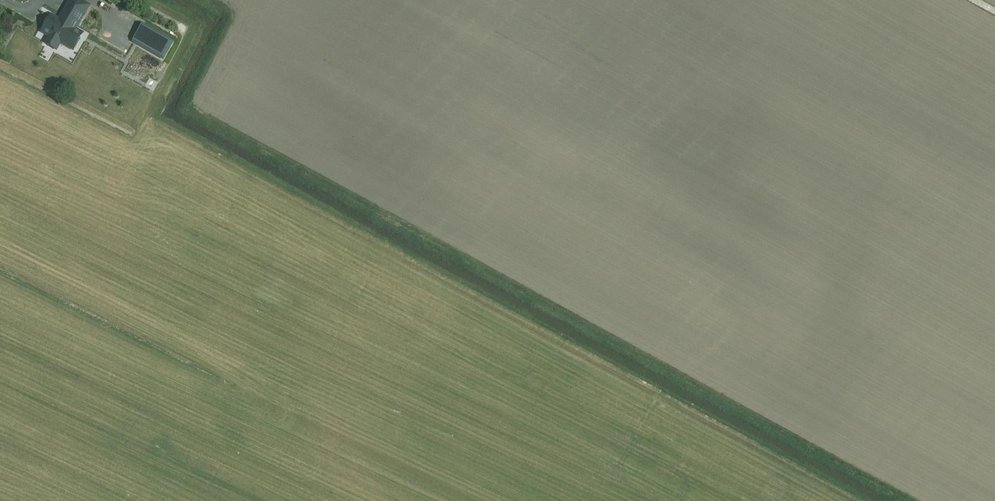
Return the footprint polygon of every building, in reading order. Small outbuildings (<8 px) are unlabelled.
[(82,17),(89,6),(78,0),(71,0),(67,7),(82,17)] [(63,22),(52,16),(49,21),(48,21),(45,27),(46,28),(44,29),(51,33),(46,43),(48,45),(48,46),(53,49),(54,48),(56,49),(60,43),(66,47),(66,46),(73,49),(75,45),(76,46),(81,39),(72,34),(79,23),(67,16),(63,22)] [(143,27),(134,41),(163,58),(171,44),(143,27)]
